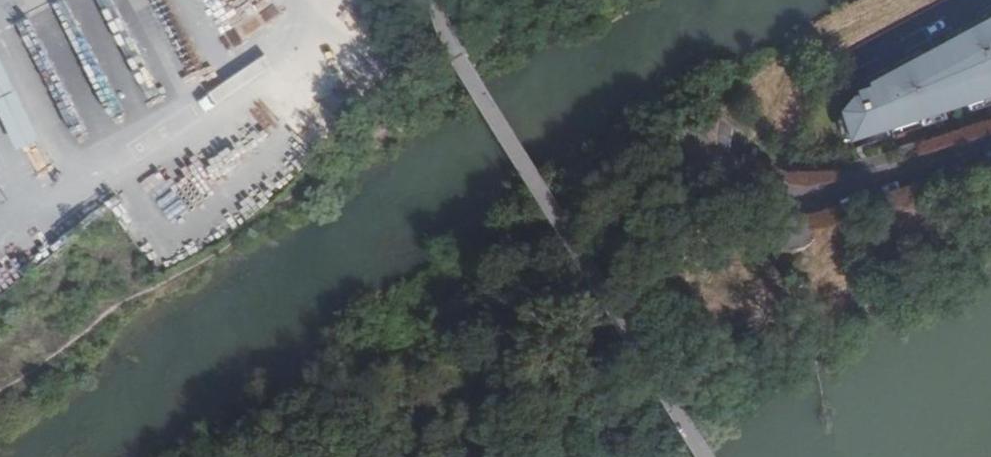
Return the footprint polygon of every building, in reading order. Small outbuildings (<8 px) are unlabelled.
[(277,23),(271,0),(207,0),(218,39),(277,23)] [(877,83),(858,100),(848,112),(857,145),(990,103),(990,22),(927,56),(877,83)] [(30,174),(52,166),(2,35),(0,36),(0,96),(30,174)] [(170,216),(185,205),(172,185),(156,196),(170,216)]
